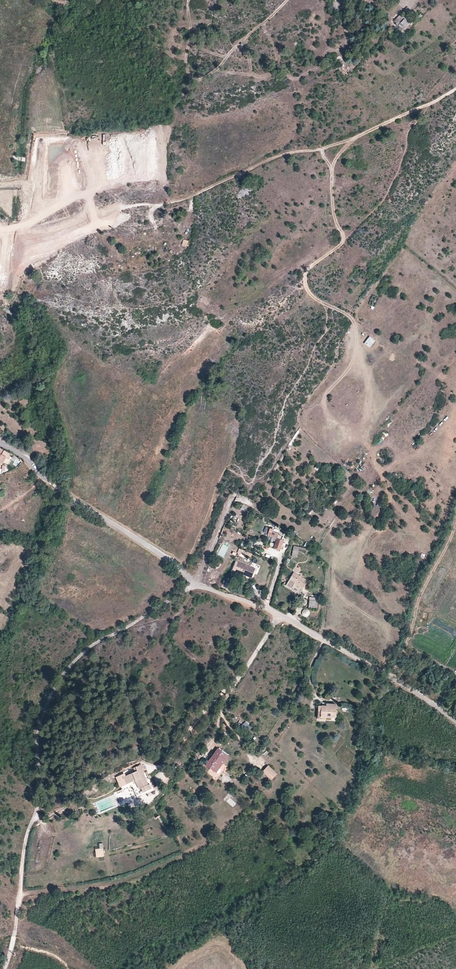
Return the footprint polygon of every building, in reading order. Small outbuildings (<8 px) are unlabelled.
[(408,15),(405,18),(404,19),(409,24),(413,20),(408,15)] [(405,18),(403,16),(395,24),(399,29),(401,28),(398,26),(404,19),(405,18)] [(409,24),(404,19),(398,26),(401,28),(403,30),(409,24)] [(386,261),(379,257),(377,261),(383,265),(386,261)] [(364,344),(370,348),(376,342),(370,337),(364,344)] [(283,535),(273,532),(272,536),(282,540),(283,535)] [(255,569),(236,561),(232,571),(252,578),(255,569)] [(294,572),(287,585),(292,588),(295,583),(307,590),(312,583),(294,572)] [(449,576),(444,587),(448,589),(453,578),(449,576)] [(318,598),(310,597),(309,608),(317,608),(318,598)] [(348,711),(348,709),(353,709),(353,702),(342,702),(341,711),(348,711)] [(319,705),(319,710),(321,710),(321,716),(327,717),(336,717),(337,704),(327,703),(327,706),(319,705)] [(326,719),(327,717),(321,716),(321,710),(319,710),(318,719),(326,719)] [(246,729),(250,725),(245,720),(241,724),(246,729)] [(229,756),(218,748),(214,755),(211,754),(209,756),(211,758),(206,765),(215,771),(220,764),(222,765),(229,756)] [(117,776),(123,789),(124,791),(133,786),(135,791),(142,788),(144,792),(152,789),(151,785),(152,783),(147,772),(145,772),(142,764),(117,776)] [(278,774),(269,765),(263,772),(272,780),(278,774)] [(135,791),(138,797),(139,798),(151,792),(155,790),(152,783),(151,785),(152,789),(144,792),(142,788),(135,791)] [(100,849),(96,849),(97,857),(104,856),(104,852),(103,848),(100,849)]
